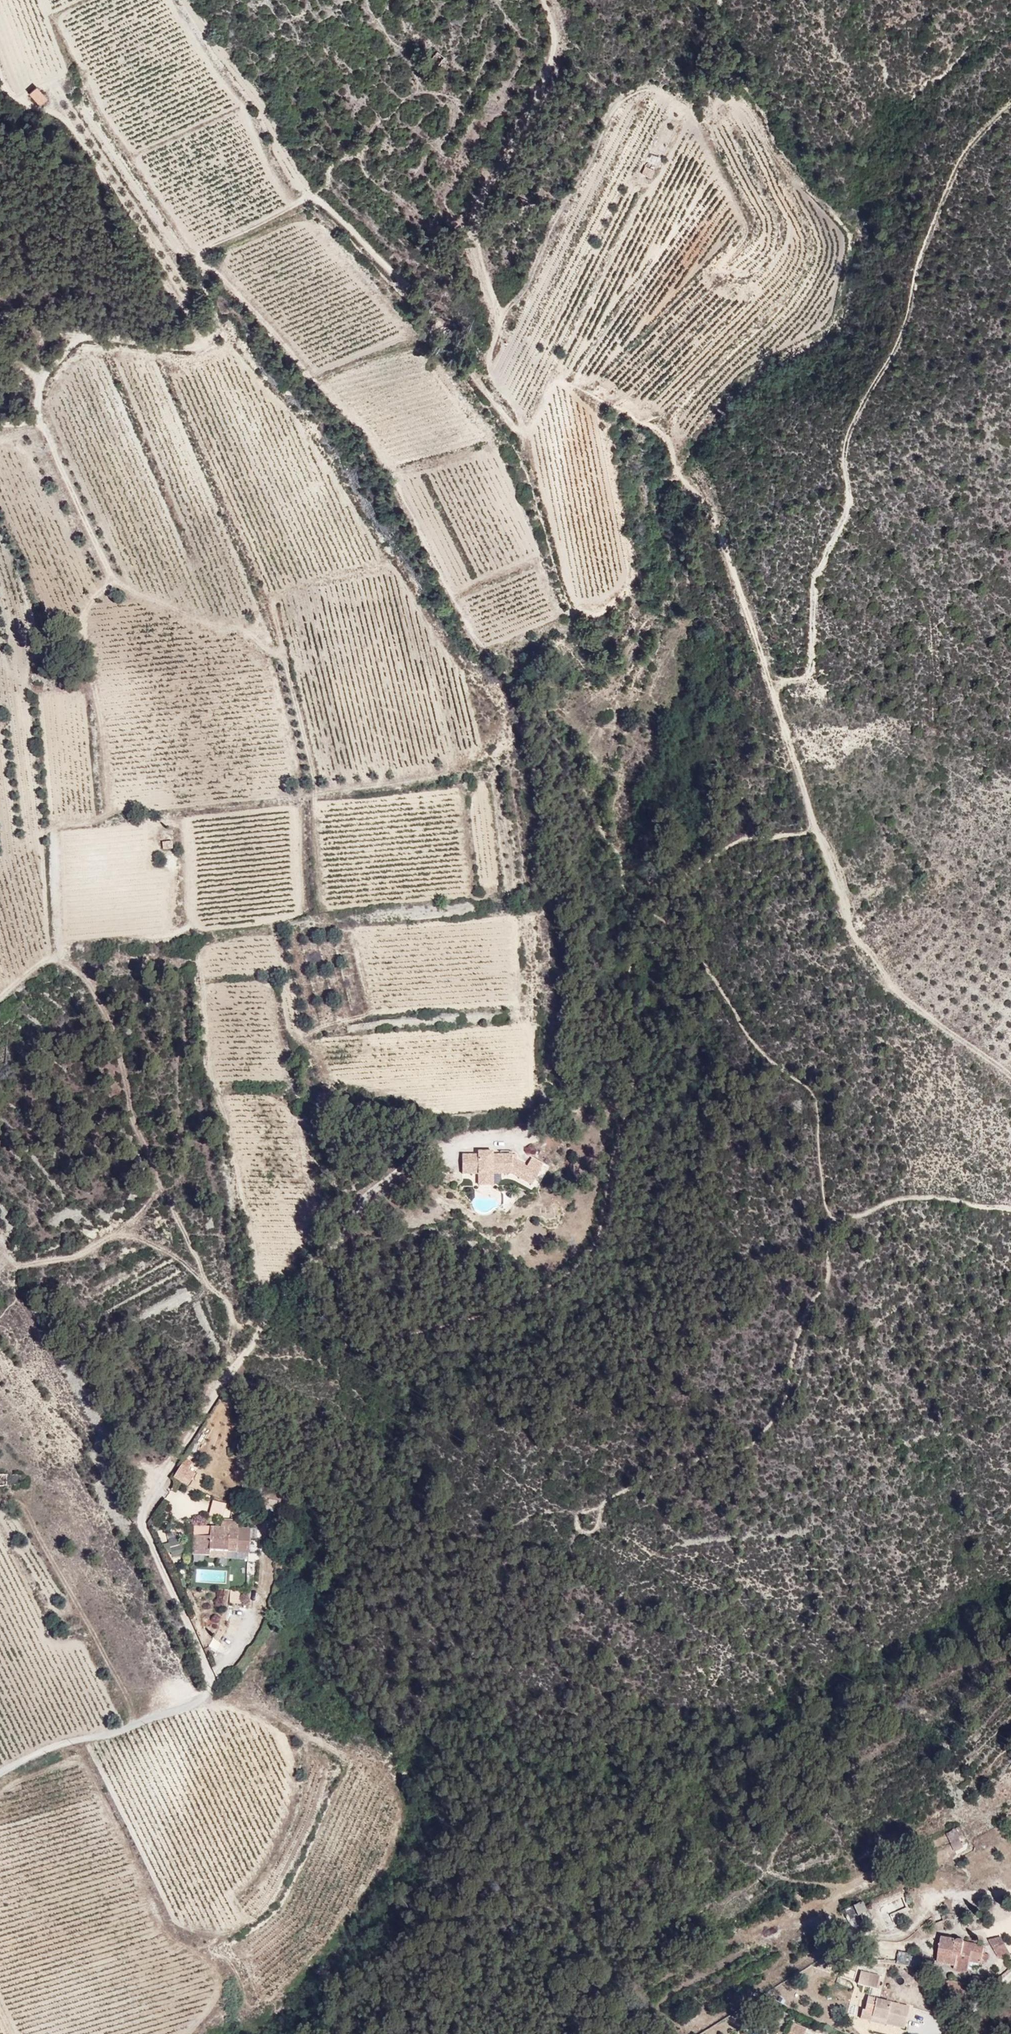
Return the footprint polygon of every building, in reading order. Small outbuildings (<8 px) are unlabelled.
[(35,85),(27,92),(38,106),(47,99),(35,85)] [(172,849),(171,841),(161,842),(161,849),(172,849)] [(461,1151),(461,1174),(476,1174),(476,1185),(493,1185),(498,1173),(516,1179),(532,1186),(542,1162),(529,1157),(526,1164),(517,1160),(517,1152),(496,1152),(493,1151),(461,1151)] [(180,1464),(172,1477),(186,1486),(194,1473),(180,1464)] [(210,1502),(209,1516),(228,1518),(229,1503),(210,1502)] [(226,1553),(248,1554),(249,1528),(236,1527),(237,1520),(220,1519),(220,1526),(192,1525),(191,1556),(226,1557),(226,1553)] [(240,1603),(239,1590),(229,1591),(230,1603),(240,1603)] [(962,1863),(979,1840),(964,1829),(949,1845),(962,1863)] [(862,1901),(852,1905),(856,1916),(866,1912),(862,1901)] [(994,1947),(950,1932),(943,1963),(985,1975),(994,1947)] [(898,1951),(896,1964),(910,1967),(912,1953),(898,1951)] [(857,1984),(876,1988),(879,1975),(860,1970),(857,1984)] [(924,2009),(870,1993),(865,2019),(915,2033),(918,2033),(924,2009)] [(791,2023),(788,2033),(816,2033),(791,2023)]
